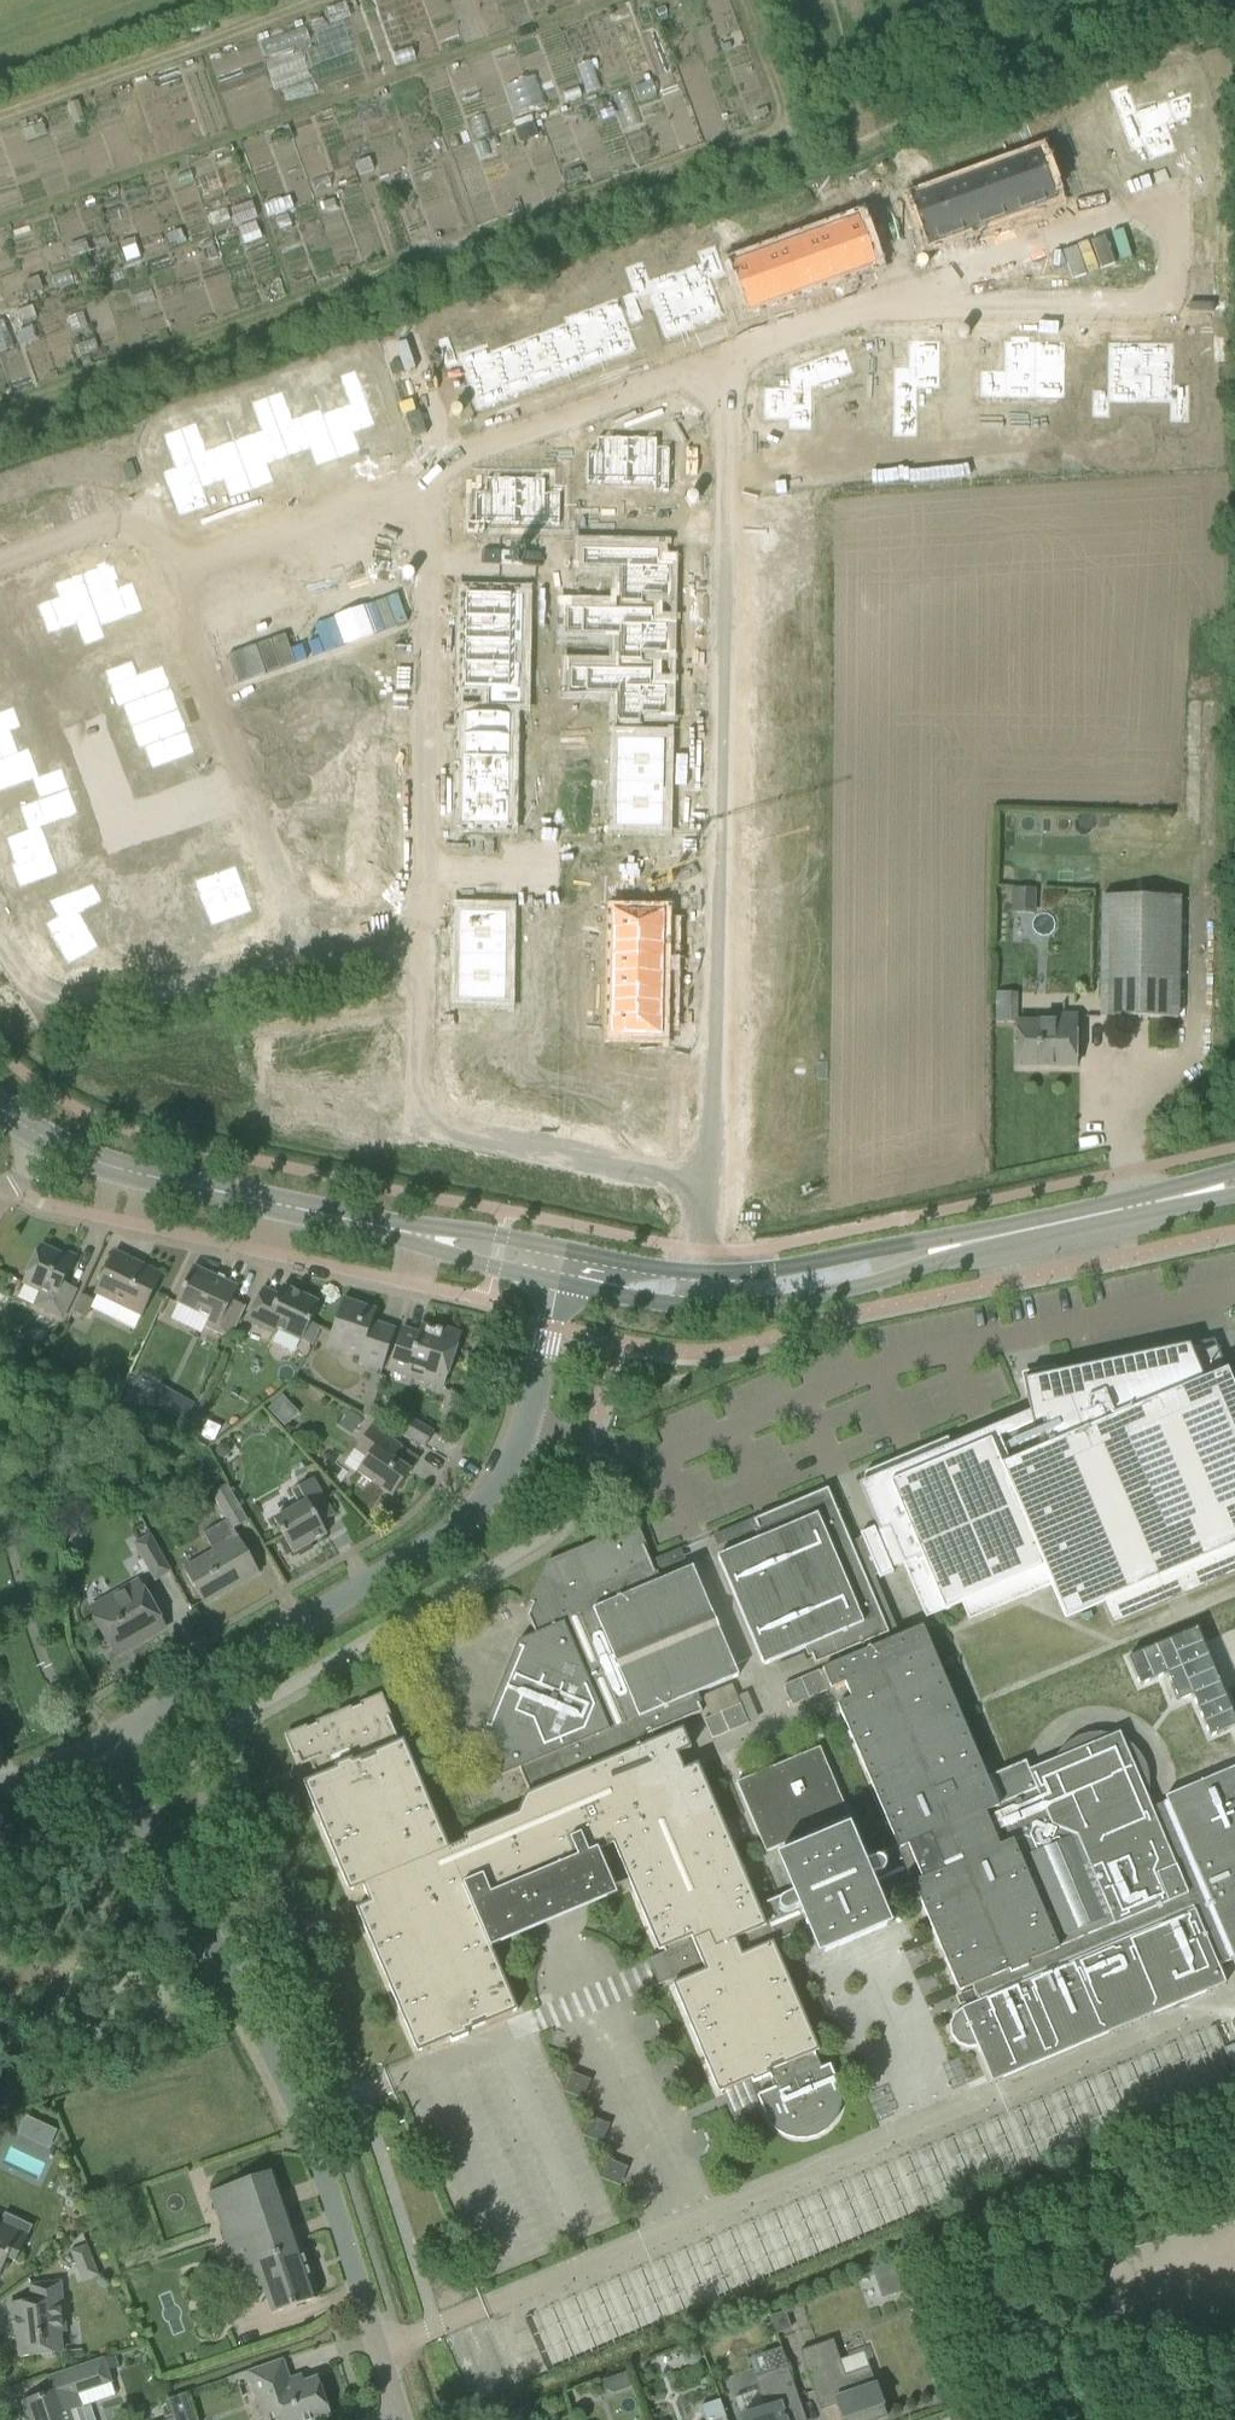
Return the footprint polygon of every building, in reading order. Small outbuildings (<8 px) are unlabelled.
[(1122,72),(1103,79),(1130,153),(1144,148),(1149,162),(1176,152),(1167,126),(1175,123),(1167,101),(1137,112),(1122,72)] [(1016,120),(1002,125),(1005,134),(1019,129),(1016,120)] [(1002,125),(988,130),(991,139),(1005,134),(1002,125)] [(975,134),(961,139),(964,149),(978,144),(975,134)] [(961,139),(947,144),(951,154),(964,149),(961,139)] [(934,149),(920,154),(923,164),(937,158),(934,149)] [(920,154),(906,159),(910,168),(923,164),(920,154)] [(1038,156),(1016,164),(1032,207),(1053,199),(1038,156)] [(1016,164),(996,171),(1012,215),(1032,207),(1016,164)] [(996,171),(975,179),(991,222),(1012,215),(996,171)] [(975,179),(955,186),(971,229),(991,222),(975,179)] [(835,185),(821,190),(825,199),(839,194),(835,185)] [(955,186),(935,194),(950,237),(971,229),(955,186)] [(821,190),(808,195),(811,204),(825,199),(821,190)] [(935,194),(913,202),(929,245),(950,237),(935,194)] [(794,200),(781,205),(784,214),(798,209),(794,200)] [(781,205),(767,210),(770,219),(784,214),(781,205)] [(751,207),(737,212),(740,221),(754,216),(751,207)] [(737,212),(723,217),(726,226),(740,221),(737,212)] [(857,222),(836,230),(851,273),(873,265),(857,222)] [(836,230),(815,237),(831,280),(851,273),(836,230)] [(815,237),(795,245),(811,288),(831,280),(815,237)] [(85,243),(69,249),(73,261),(89,255),(85,243)] [(721,266),(713,243),(701,248),(710,270),(721,266)] [(795,245),(775,252),(790,295),(811,288),(795,245)] [(775,252),(754,259),(770,303),(790,295),(775,252)] [(754,259),(733,267),(748,310),(770,303),(754,259)] [(646,291),(638,268),(627,272),(635,295),(646,291)] [(630,291),(622,269),(610,273),(618,296),(630,291)] [(709,276),(679,287),(694,328),(724,317),(709,276)] [(678,285),(651,295),(668,340),(694,330),(694,328),(679,287),(678,285)] [(618,302),(590,312),(607,357),(608,362),(636,352),(634,347),(618,302)] [(590,312),(564,321),(581,367),(607,357),(590,312)] [(564,321),(539,331),(555,376),(557,381),(583,371),(581,367),(564,321)] [(1004,327),(1003,384),(1034,384),(1034,374),(1034,327),(1028,327),(1028,323),(1009,323),(1009,327),(1004,327)] [(1034,327),(1034,374),(1065,375),(1065,328),(1058,328),(1059,323),(1040,323),(1040,327),(1034,327)] [(539,331),(513,340),(529,385),(531,390),(557,381),(555,376),(539,331)] [(455,355),(447,332),(436,336),(444,359),(455,355)] [(513,340),(487,349),(504,395),(529,385),(513,340)] [(880,350),(879,437),(903,437),(903,389),(926,389),(927,341),(894,341),(894,350),(880,350)] [(1108,342),(1108,390),(1140,390),(1141,342),(1108,342)] [(1141,342),(1140,390),(1173,391),(1173,342),(1141,342)] [(763,384),(763,416),(788,417),(788,424),(811,425),(812,385),(854,370),(845,345),(789,365),(789,385),(763,384)] [(487,349),(460,359),(478,409),(505,399),(504,395),(487,349)] [(341,407),(315,417),(331,462),(354,454),(347,436),(369,428),(349,372),(331,379),(341,407)] [(277,398),(261,404),(281,460),(302,452),(308,470),(331,462),(315,417),(287,426),(277,398)] [(255,438),(228,448),(245,493),(267,485),(261,467),(281,460),(261,404),(245,410),(255,438)] [(167,470),(155,475),(171,520),(203,509),(196,490),(176,436),(174,430),(155,437),(167,470)] [(191,430),(176,436),(196,490),(215,483),(222,502),(245,493),(228,448),(201,458),(191,430)] [(586,452),(585,484),(626,485),(627,438),(596,438),(596,452),(586,452)] [(627,438),(626,485),(653,485),(653,493),(669,493),(670,453),(657,453),(657,439),(627,438)] [(466,522),(466,533),(485,534),(485,525),(514,526),(515,479),(484,478),(484,493),(474,493),(474,522),(466,522)] [(515,479),(514,526),(560,526),(560,494),(545,494),(545,479),(515,479)] [(582,547),(582,570),(619,571),(619,593),(667,594),(668,565),(658,565),(658,548),(582,547)] [(93,569),(79,574),(95,618),(94,618),(98,628),(142,612),(131,582),(117,587),(115,582),(118,581),(112,565),(109,566),(108,563),(105,564),(104,561),(92,565),(93,569)] [(55,598),(46,601),(57,631),(94,618),(95,618),(79,574),(50,584),(55,598)] [(464,595),(464,619),(511,620),(522,620),(523,596),(464,595)] [(581,605),(581,628),(618,629),(618,658),(641,658),(642,649),(666,650),(667,621),(652,621),(653,606),(581,605)] [(464,619),(464,642),(510,643),(511,620),(464,619)] [(464,642),(463,666),(510,666),(516,667),(516,643),(510,643),(464,642)] [(162,661),(118,678),(126,700),(170,684),(162,661)] [(585,663),(585,688),(617,689),(617,718),(640,718),(640,709),(665,710),(666,681),(651,681),(651,664),(585,663)] [(463,666),(463,690),(509,691),(510,666),(463,666)] [(170,684),(126,700),(134,722),(178,706),(170,684)] [(178,706),(134,722),(142,744),(186,728),(178,706)] [(462,707),(462,730),(510,731),(511,708),(462,707)] [(186,728),(142,744),(150,767),(194,751),(186,728)] [(462,730),(461,752),(510,752),(510,731),(462,730)] [(0,735),(0,761),(19,754),(11,731),(0,735)] [(616,732),(616,754),(664,755),(665,732),(616,732)] [(461,752),(461,773),(509,774),(510,752),(461,752)] [(0,761),(0,793),(30,782),(19,754),(0,761)] [(616,754),(616,776),(664,777),(664,755),(616,754)] [(461,773),(461,795),(509,796),(509,774),(461,773)] [(616,776),(615,798),(663,799),(664,777),(616,776)] [(27,830),(5,838),(14,864),(10,865),(19,890),(59,875),(42,828),(79,815),(70,789),(19,808),(27,830)] [(461,795),(460,818),(509,819),(509,796),(461,795)] [(615,798),(615,821),(663,822),(663,799),(615,798)] [(192,847),(158,860),(167,884),(201,871),(192,847)] [(236,865),(193,881),(210,928),(253,912),(236,865)] [(58,920),(45,927),(53,940),(50,941),(51,943),(53,941),(58,949),(56,951),(56,952),(59,951),(69,969),(101,951),(82,918),(105,904),(95,887),(49,904),(58,920)] [(1100,1018),(1177,1019),(1179,897),(1102,896),(1100,1018)] [(459,905),(458,928),(507,929),(507,906),(459,905)] [(565,913),(564,923),(579,923),(579,914),(565,913)] [(615,914),(614,945),(671,946),(671,928),(661,927),(661,915),(615,914)] [(564,923),(564,933),(579,933),(579,923),(564,923)] [(458,928),(458,950),(506,950),(507,929),(458,928)] [(564,944),(564,954),(579,954),(579,944),(564,944)] [(614,945),(614,974),(660,975),(660,964),(670,964),(671,946),(614,945)] [(458,950),(457,971),(506,972),(506,950),(458,950)] [(564,954),(564,964),(578,964),(579,954),(564,954)] [(457,971),(457,994),(505,995),(506,972),(457,971)] [(614,974),(613,1003),(670,1004),(670,986),(660,985),(660,975),(614,974)] [(559,982),(558,992),(573,992),(573,983),(559,982)] [(558,992),(558,1002),(573,1002),(573,992),(558,992)] [(613,1003),(613,1033),(659,1034),(659,1022),(669,1022),(670,1004),(613,1003)] [(1015,1066),(1075,1067),(1076,1016),(1058,1016),(1058,1022),(1016,1022),(1015,1066)] [(558,1023),(558,1033),(572,1033),(573,1023),(558,1023)] [(558,1033),(558,1043),(572,1043),(572,1033),(558,1033)] [(36,1305),(63,1318),(77,1290),(63,1283),(75,1257),(64,1251),(62,1255),(40,1245),(22,1284),(42,1293),(36,1305)] [(94,1293),(142,1316),(162,1274),(114,1251),(94,1293)] [(175,1303),(210,1320),(206,1327),(230,1339),(245,1307),(231,1300),(237,1287),(193,1266),(175,1303)] [(262,1288),(252,1310),(246,1322),(275,1336),(278,1330),(312,1346),(321,1328),(310,1323),(319,1303),(283,1286),(278,1295),(262,1288)] [(72,1313),(85,1319),(94,1301),(81,1295),(72,1313)] [(359,1362),(381,1370),(395,1329),(372,1321),(376,1310),(343,1299),(326,1347),(360,1358),(359,1362)] [(387,1370),(442,1389),(461,1334),(443,1327),(441,1331),(421,1325),(418,1333),(402,1327),(387,1370)] [(990,1440),(1052,1586),(1051,1586),(1065,1619),(1103,1603),(1112,1625),(1234,1573),(1234,1391),(1213,1340),(1023,1383),(1030,1415),(987,1433),(990,1440)] [(179,1396),(166,1420),(180,1427),(193,1404),(179,1396)] [(397,1432),(425,1447),(434,1432),(406,1416),(397,1432)] [(410,1471),(392,1459),(401,1446),(373,1426),(356,1450),(366,1458),(356,1472),(392,1497),(410,1471)] [(1093,1733),(1078,1737),(1066,1745),(1056,1756),(1051,1765),(1046,1763),(1029,1771),(1025,1762),(986,1778),(922,1627),(899,1637),(874,1576),(877,1574),(879,1578),(880,1578),(879,1574),(889,1569),(891,1573),(892,1573),(891,1569),(893,1568),(917,1622),(961,1604),(969,1621),(1051,1586),(1052,1586),(990,1440),(955,1456),(947,1438),(864,1473),(867,1481),(858,1485),(878,1531),(875,1532),(874,1528),(872,1529),(874,1533),(863,1537),(862,1533),(860,1534),(862,1538),(850,1543),(827,1489),(754,1520),(761,1538),(717,1557),(763,1666),(807,1647),(815,1665),(851,1650),(853,1656),(822,1669),(831,1689),(844,1684),(851,1699),(837,1705),(897,1847),(855,1865),(844,1838),(829,1845),(816,1814),(843,1803),(820,1748),(741,1782),(763,1835),(804,1818),(817,1850),(788,1862),(800,1889),(757,1907),(697,1765),(683,1771),(676,1754),(690,1748),(682,1729),(651,1742),(648,1735),(701,1713),(694,1695),(700,1692),(711,1717),(703,1720),(711,1740),(748,1724),(730,1680),(738,1676),(692,1567),(658,1581),(635,1528),(584,1550),(587,1558),(580,1561),(576,1553),(548,1565),(527,1617),(535,1634),(517,1641),(481,1731),(500,1776),(518,1769),(529,1794),(525,1795),(517,1814),(463,1837),(465,1841),(448,1848),(403,1741),(398,1742),(379,1698),(288,1736),(301,1765),(310,1761),(316,1777),(303,1783),(349,1892),(362,1886),(369,1903),(356,1908),(417,2053),(517,2011),(490,1948),(616,1895),(597,1851),(613,1844),(658,1951),(663,1949),(666,1957),(653,1962),(660,1981),(674,1975),(677,1982),(672,1984),(718,2093),(751,2080),(752,2083),(769,2076),(774,2088),(756,2096),(764,2115),(769,2124),(777,2131),(786,2136),(796,2139),(806,2138),(816,2136),(825,2130),(832,2123),(838,2114),(840,2104),(840,2094),(837,2084),(829,2065),(821,2069),(814,2053),(818,2051),(773,1944),(807,1930),(814,1948),(888,1917),(880,1899),(913,1885),(958,1992),(972,1986),(978,2002),(961,2009),(953,2015),(949,2025),(951,2036),(957,2044),(967,2048),(976,2047),(992,2083),(1225,1984),(1218,1966),(1233,1960),(1234,1964),(1234,1767),(1165,1797),(1166,1801),(1151,1808),(1150,1805),(1145,1803),(1148,1794),(1149,1779),(1145,1764),(1137,1752),(1126,1742),(1122,1740),(1119,1733),(1112,1735),(1108,1734),(1093,1733)] [(214,1467),(204,1473),(212,1486),(222,1479),(214,1467)] [(274,1520),(293,1553),(326,1534),(320,1523),(334,1515),(313,1478),(291,1491),(299,1505),(274,1520)] [(183,1568),(192,1584),(204,1605),(258,1573),(237,1537),(232,1530),(248,1521),(227,1485),(211,1494),(226,1520),(203,1533),(213,1551),(183,1568)] [(133,1544),(154,1581),(171,1572),(150,1534),(133,1544)] [(137,1637),(161,1623),(138,1582),(90,1610),(116,1655),(139,1642),(137,1637)] [(1142,1658),(1154,1686),(1181,1674),(1193,1702),(1207,1696),(1224,1737),(1234,1733),(1234,1687),(1211,1629),(1142,1658)] [(783,1686),(791,1706),(827,1691),(818,1671),(783,1686)] [(17,2146),(48,2159),(61,2130),(31,2116),(17,2146)] [(242,2294),(262,2287),(271,2314),(316,2299),(272,2171),(249,2179),(208,2193),(242,2294)] [(7,2258),(15,2262),(25,2240),(0,2228),(0,2274),(7,2258)] [(98,2276),(86,2245),(70,2251),(82,2282),(98,2276)] [(16,2326),(19,2357),(42,2355),(42,2359),(54,2357),(54,2353),(62,2353),(60,2333),(66,2333),(60,2282),(30,2286),(32,2303),(8,2305),(11,2327),(16,2326)] [(784,2312),(771,2316),(777,2333),(790,2329),(784,2312)] [(820,2411),(838,2405),(843,2419),(879,2419),(886,2417),(869,2367),(845,2375),(833,2340),(800,2351),(820,2411)] [(685,2349),(682,2355),(684,2361),(690,2365),(696,2363),(699,2357),(697,2351),(691,2347),(685,2349)] [(787,2366),(781,2348),(761,2355),(767,2373),(754,2377),(765,2409),(741,2417),(742,2419),(805,2419),(787,2366)] [(114,2357),(103,2361),(107,2371),(118,2368),(114,2357)] [(76,2394),(110,2383),(107,2371),(103,2361),(102,2358),(47,2377),(52,2392),(21,2402),(27,2419),(80,2419),(76,2409),(80,2408),(76,2394)] [(330,2416),(317,2378),(298,2385),(296,2378),(289,2380),(282,2359),(247,2371),(264,2419),(320,2419),(330,2416)] [(185,2394),(167,2399),(173,2419),(191,2413),(185,2394)] [(703,2405),(708,2419),(719,2419),(721,2419),(715,2401),(703,2405)]
